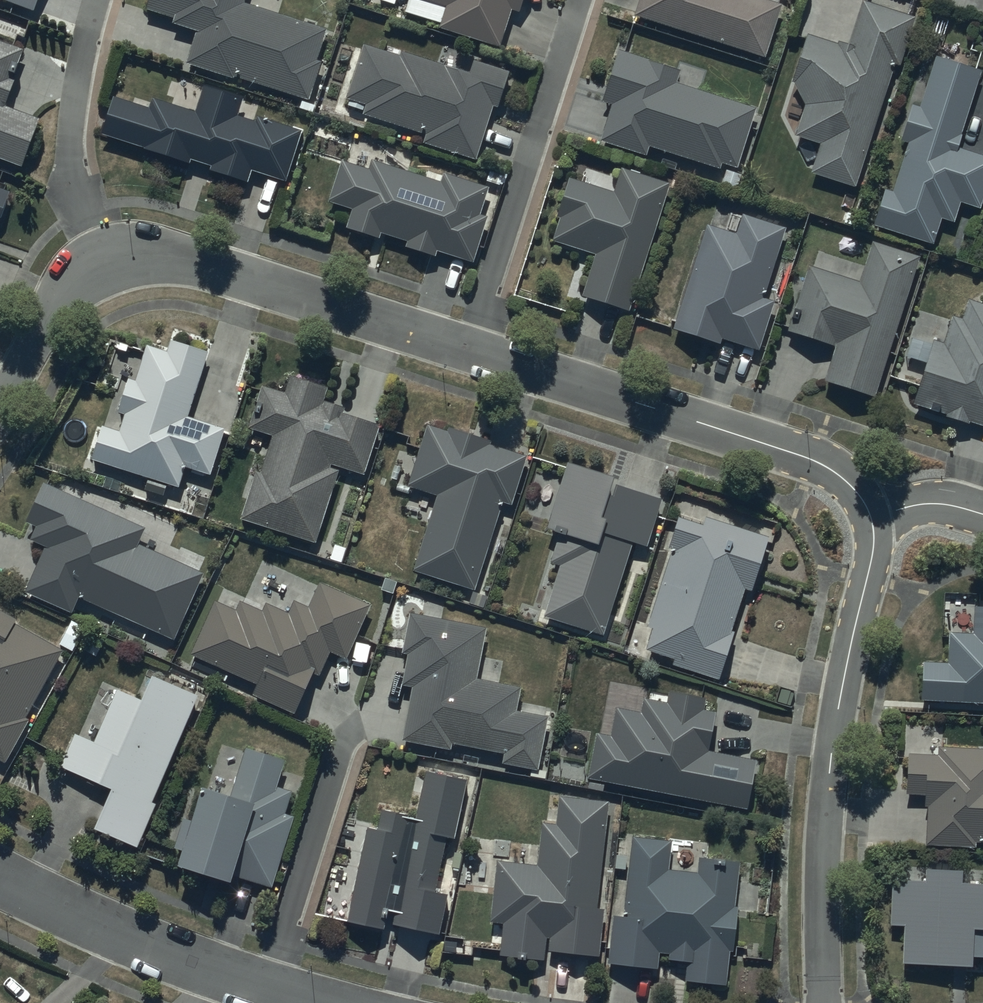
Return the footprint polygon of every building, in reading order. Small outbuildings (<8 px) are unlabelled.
[(35,18),(41,0),(0,0),(0,5),(35,18)] [(186,69),(310,107),(322,67),(317,66),(327,35),(244,9),(246,0),(152,0),(147,17),(175,25),(173,30),(196,37),(186,69)] [(380,5),(395,9),(398,0),(382,0),(380,5)] [(410,1),(405,19),(442,30),(440,36),(500,54),(512,15),(521,18),(527,0),(406,0),(410,1)] [(635,22),(767,63),(783,11),(746,0),(642,0),(635,22)] [(807,41),(792,86),(804,110),(794,143),(819,151),(810,179),(854,193),(894,71),(899,73),(915,24),(862,7),(848,51),(839,48),(838,51),(807,41)] [(22,173),(40,126),(6,113),(21,73),(18,71),(24,56),(0,48),(0,165),(22,173)] [(398,59),(365,49),(347,104),(350,105),(348,111),(365,116),(363,120),(426,141),(424,150),(477,168),(495,113),(500,114),(512,77),(476,65),(471,80),(399,56),(398,59)] [(757,114),(677,89),(680,77),(619,58),(604,108),(612,111),(600,147),(648,162),(650,154),(721,176),(723,170),(737,175),(757,114)] [(935,62),(919,112),(912,110),(900,147),(907,150),(892,198),(884,195),(872,233),(932,252),(941,225),(953,229),(960,209),(979,215),(982,202),(982,162),(957,154),(981,76),(935,62)] [(114,102),(102,141),(146,155),(145,158),(190,172),(192,167),(210,173),(209,178),(249,190),(253,178),(286,188),(302,137),(257,123),(256,128),(238,122),(244,104),(205,92),(197,117),(154,103),(151,113),(114,102)] [(441,187),(373,166),(370,175),(341,166),(328,208),(353,216),(347,235),(380,245),(381,240),(408,248),(406,253),(437,263),(438,258),(475,269),(498,194),(444,178),(441,187)] [(616,198),(570,184),(558,224),(561,226),(554,247),(597,260),(584,304),(631,318),(671,188),(624,173),(616,198)] [(5,220),(12,199),(0,195),(0,218),(5,220)] [(738,240),(707,230),(675,335),(722,350),(724,346),(761,357),(776,308),(764,304),(785,234),(744,221),(738,240)] [(859,286),(807,270),(787,337),(835,352),(824,387),(873,402),(875,393),(881,395),(891,363),(887,362),(890,351),(896,353),(923,265),(870,249),(859,286)] [(951,321),(942,351),(932,348),(913,411),(982,433),(982,310),(968,305),(961,325),(951,321)] [(119,424),(102,419),(91,455),(179,480),(184,462),(211,470),(225,422),(188,412),(207,345),(171,334),(168,346),(146,340),(136,376),(128,374),(120,405),(124,406),(119,424)] [(285,387),(261,380),(249,421),(273,428),(261,467),(255,466),(240,515),(316,538),(337,466),(331,464),(332,459),(364,469),(379,418),(343,407),(344,401),(324,395),(329,381),(290,369),(285,387)] [(452,427),(427,420),(409,481),(438,490),(414,567),(475,585),(502,496),(511,499),(526,451),(489,439),(490,435),(453,423),(452,427)] [(646,539),(660,492),(614,479),(617,470),(568,455),(562,475),(549,472),(540,500),(552,504),(547,521),(559,524),(550,556),(559,559),(544,611),(605,629),(633,535),(646,539)] [(143,522),(44,475),(26,516),(37,520),(31,535),(46,541),(26,587),(72,607),(79,590),(175,631),(203,568),(136,539),(143,522)] [(702,516),(680,509),(669,545),(672,546),(647,621),(653,623),(646,643),(676,652),(674,659),(719,673),(734,629),(730,628),(744,584),(750,585),(768,530),(704,510),(702,516)] [(239,604),(217,595),(193,649),(258,678),(253,688),(295,706),(313,666),(320,669),(330,647),(345,653),(369,599),(320,577),(309,603),(295,596),(289,608),(267,599),(264,606),(242,596),(239,604)] [(973,601),(972,629),(949,628),(948,657),(922,656),(921,695),(982,698),(982,602),(973,601)] [(486,622),(409,608),(402,648),(407,648),(401,679),(411,681),(402,735),(452,744),(453,738),(505,747),(503,758),(538,764),(547,713),(516,707),(520,681),(477,673),(486,622)] [(0,610),(0,759),(8,763),(65,650),(19,627),(22,621),(0,610)] [(97,743),(77,735),(63,770),(118,792),(102,832),(139,847),(198,699),(151,681),(142,704),(117,694),(97,743)] [(611,731),(596,728),(588,773),(747,802),(756,755),(708,746),(715,707),(701,705),(703,693),(669,687),(667,698),(645,694),(643,707),(616,702),(611,731)] [(233,784),(201,775),(189,816),(183,814),(175,840),(182,842),(178,855),(230,870),(230,868),(272,880),(293,812),(284,809),(291,785),(276,781),(284,754),(246,742),(233,784)] [(937,743),(936,750),(907,749),(905,789),(925,790),(924,802),(926,802),(924,841),(975,843),(975,837),(982,837),(982,745),(937,743)] [(378,823),(368,821),(350,913),(385,920),(388,903),(395,905),(393,918),(438,926),(445,887),(436,886),(446,829),(457,831),(467,772),(425,764),(417,811),(381,805),(378,823)] [(538,860),(497,856),(492,915),(502,916),(499,948),(547,953),(548,943),(600,948),(605,902),(599,902),(609,796),(559,792),(557,820),(542,819),(538,860)] [(672,836),(633,832),(625,910),(614,909),(609,958),(658,964),(660,947),(669,948),(669,954),(689,956),(687,976),(727,980),(730,944),(734,945),(738,902),(735,902),(740,857),(700,853),(699,869),(669,866),(672,836)] [(901,956),(969,958),(970,950),(982,951),(982,876),(959,875),(959,864),(924,863),(924,875),(890,873),(889,919),(903,919),(901,956)]
